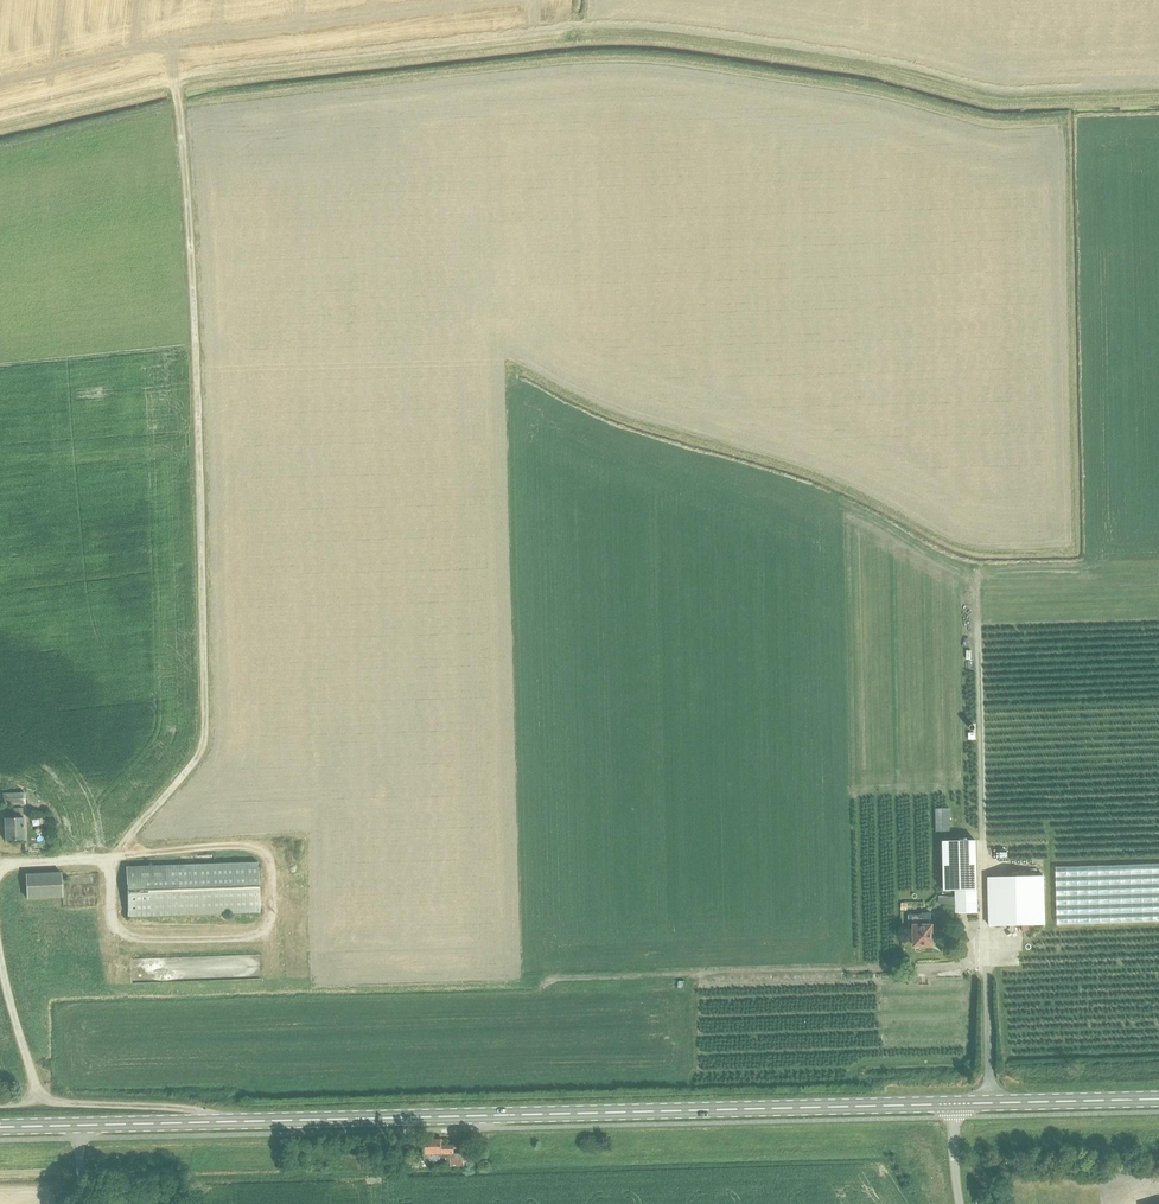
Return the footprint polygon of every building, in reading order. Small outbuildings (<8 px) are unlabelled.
[(25,805),(25,793),(3,794),(3,806),(25,805)] [(936,831),(940,831),(948,831),(950,831),(949,808),(935,808),(936,831)] [(5,841),(24,840),(23,809),(13,809),(13,819),(4,819),(5,841)] [(978,890),(976,840),(944,841),(944,890),(956,890),(957,913),(979,912),(978,890)] [(126,867),(128,916),(259,911),(258,863),(126,867)] [(26,874),(27,898),(62,896),(61,873),(26,874)] [(991,925),(1015,925),(1047,924),(1046,877),(989,878),(991,925)] [(921,915),(908,915),(909,928),(914,928),(915,947),(926,946),(926,944),(933,944),(932,931),(934,931),(933,922),(931,922),(930,914),(921,914),(921,915)] [(439,1162),(449,1162),(449,1165),(461,1165),(461,1160),(461,1153),(461,1152),(453,1152),(453,1143),(441,1143),(441,1137),(423,1137),(423,1159),(427,1159),(427,1153),(439,1153),(439,1162)]
